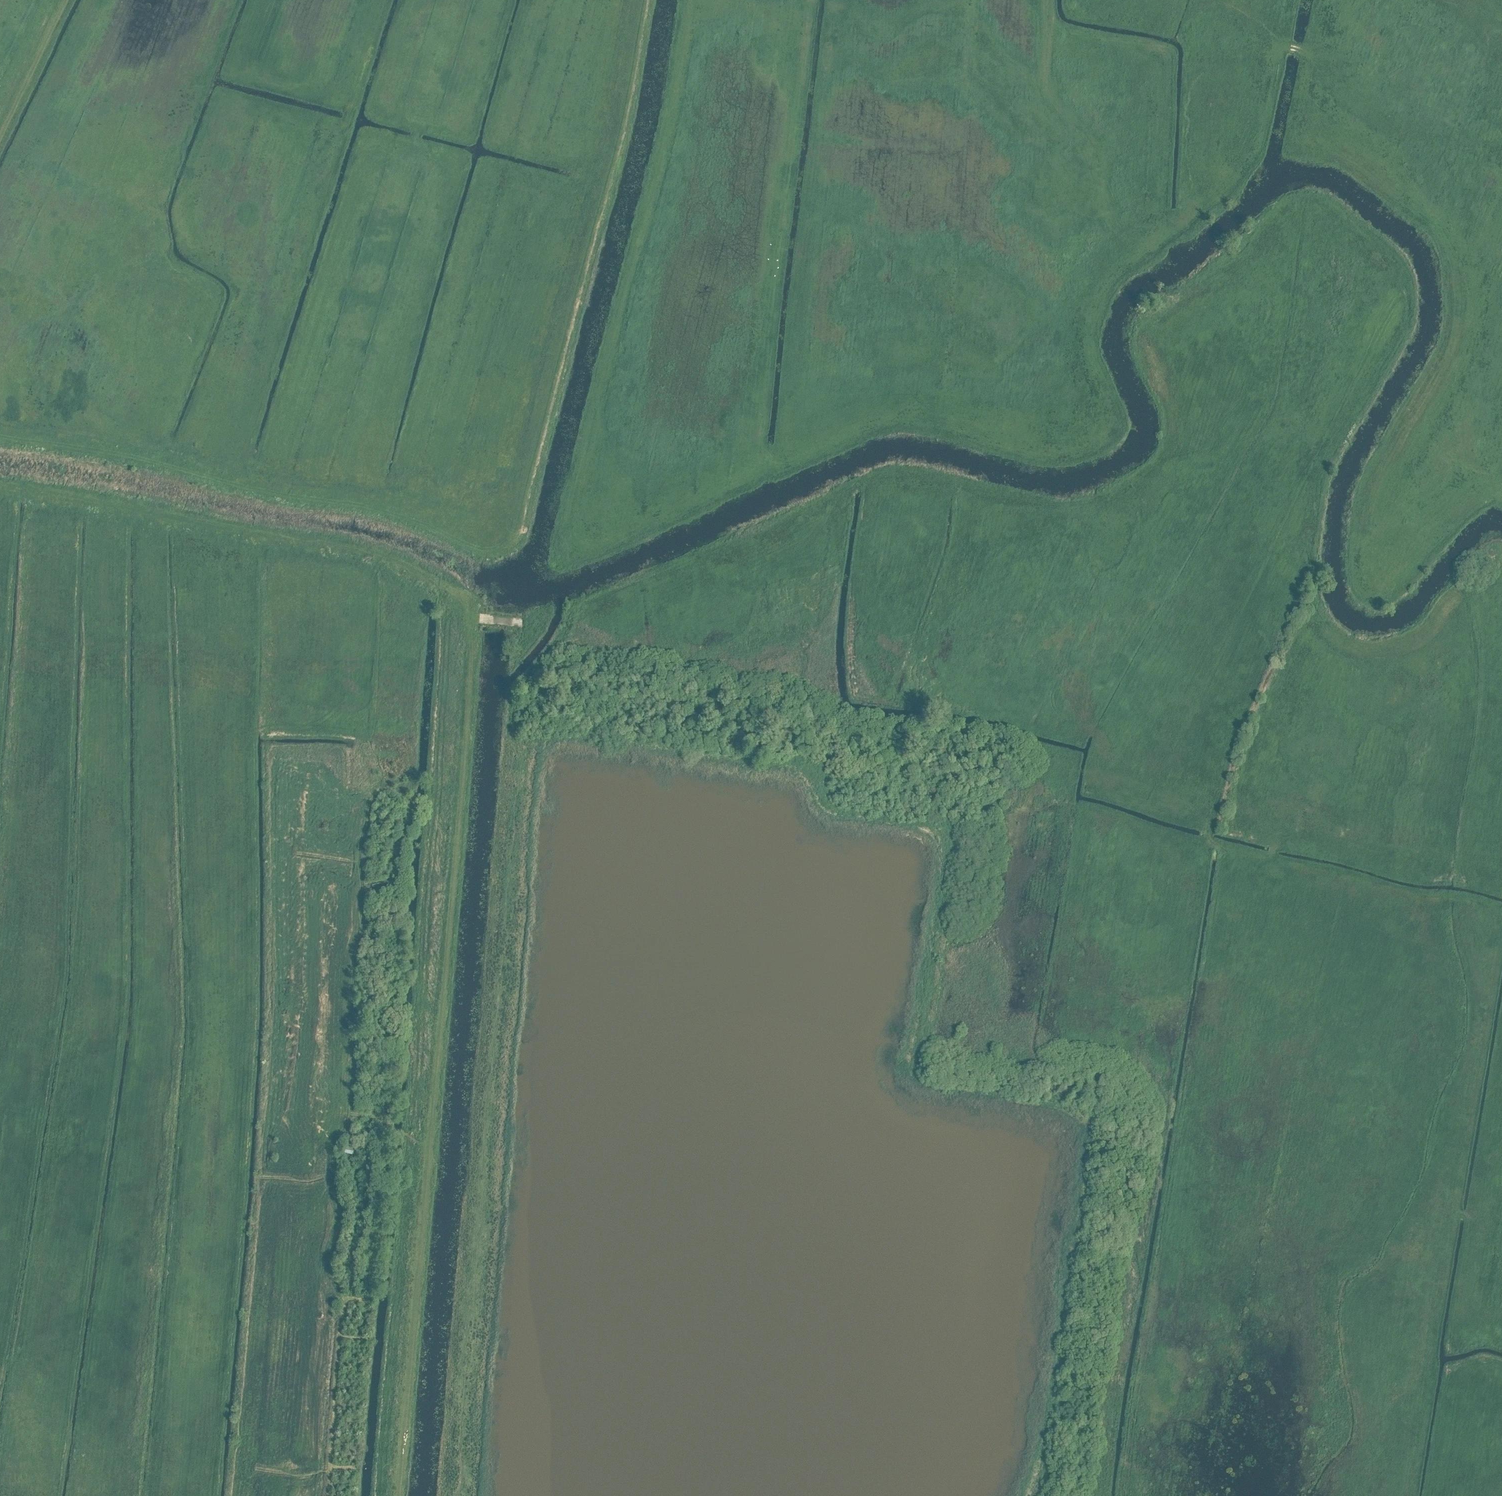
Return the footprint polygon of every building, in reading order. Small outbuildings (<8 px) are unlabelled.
[(353,1149),(345,1147),(343,1153),(352,1155),(353,1149)]
